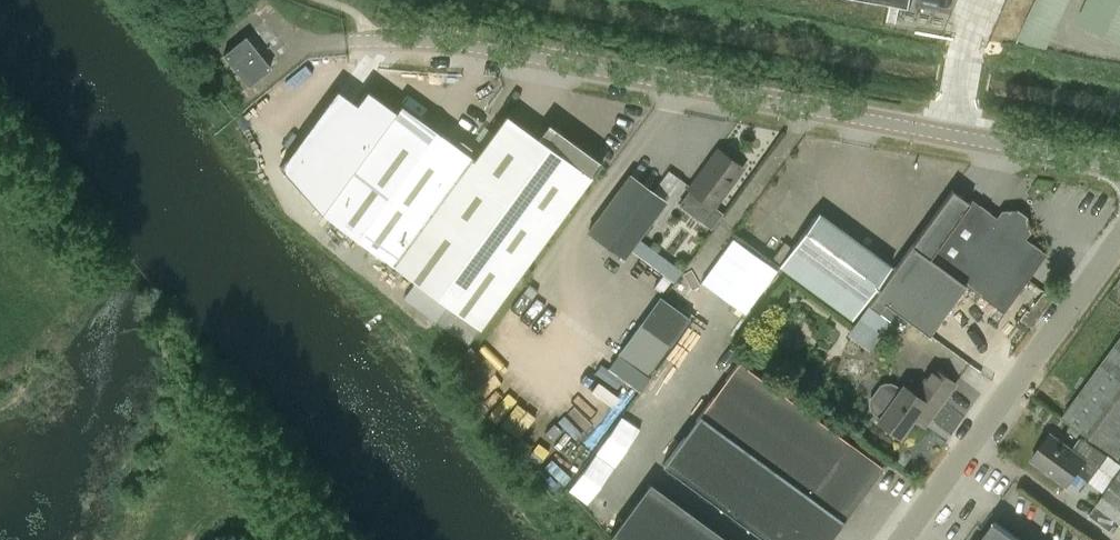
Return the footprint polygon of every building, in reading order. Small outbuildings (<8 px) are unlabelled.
[(1053,51),(1074,0),(1040,0),(1024,39),(1053,51)] [(1082,24),(1119,39),(1119,0),(1091,0),(1082,24)] [(271,68),(246,37),(223,55),(249,87),(271,68)] [(401,104),(386,126),(322,213),(402,273),(396,283),(411,293),(418,284),(447,305),(435,321),(468,345),(602,164),(548,124),(538,138),(505,114),(473,157),(401,104)] [(689,190),(689,191),(680,203),(710,228),(723,213),(715,206),(742,169),(718,151),(689,190)] [(664,197),(680,178),(668,168),(652,187),(664,197)] [(625,257),(664,204),(628,177),(589,231),(625,257)] [(912,245),(875,296),(869,304),(878,311),(884,303),(914,324),(905,337),(919,347),(928,335),(965,285),(976,293),(970,301),(996,321),(1004,311),(1028,329),(1053,298),(1024,276),(1039,255),(1020,241),(1024,235),(1021,224),(1013,219),(1001,218),(997,224),(969,203),(952,190),(912,245)] [(805,231),(792,249),(779,266),(851,319),(864,302),(890,266),(818,213),(810,207),(797,225),(805,231)] [(659,294),(639,324),(618,355),(649,376),(691,316),(659,294)] [(855,317),(846,335),(866,344),(875,327),(855,317)] [(1064,417),(1119,458),(1119,457),(1119,340),(1064,417)] [(738,361),(694,421),(839,527),(883,467),(847,441),(738,361)] [(903,386),(901,388),(895,384),(891,382),(884,382),(880,384),(870,399),(869,404),(871,409),(880,416),(877,421),(899,438),(913,419),(924,426),(944,399),(946,400),(958,384),(932,366),(921,382),(924,384),(916,395),(903,386)] [(694,421),(662,465),(764,539),(829,539),(839,527),(694,421)] [(611,426),(571,478),(584,488),(624,436),(611,426)] [(1082,437),(1073,450),(1051,434),(1033,460),(1067,485),(1077,472),(1090,482),(1108,457),(1082,437)] [(1097,505),(1098,506),(1119,522),(1119,473),(1097,505)] [(650,481),(611,535),(615,539),(730,539),(650,481)] [(995,522),(982,539),(1019,539),(995,522)]
